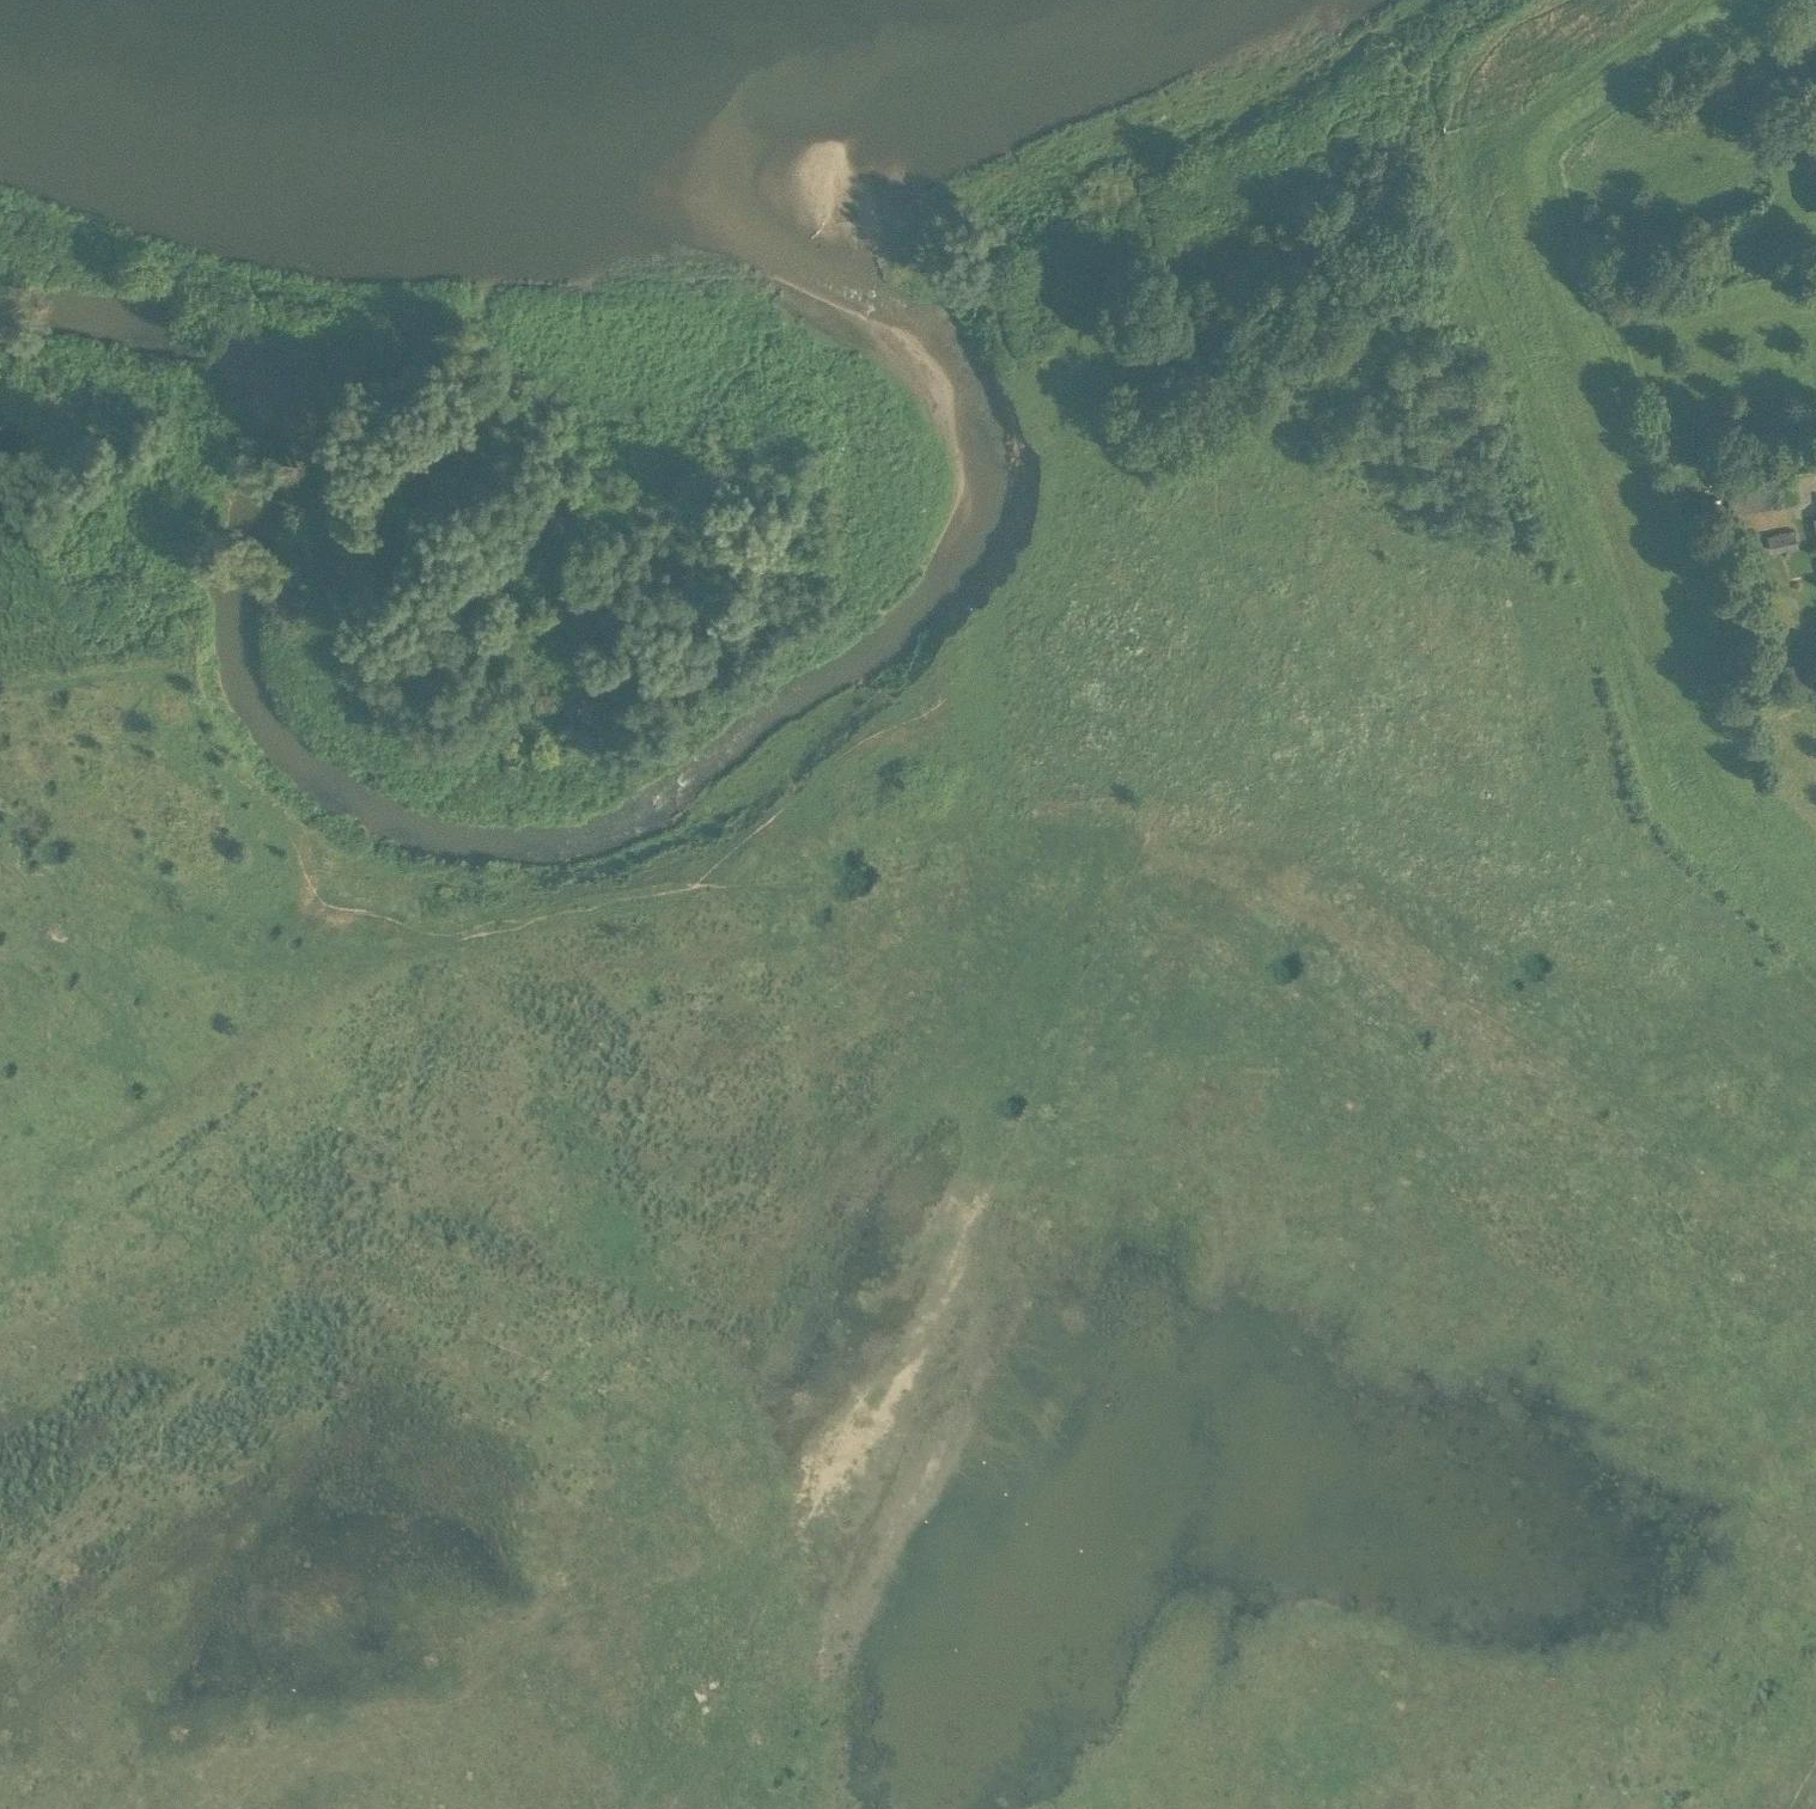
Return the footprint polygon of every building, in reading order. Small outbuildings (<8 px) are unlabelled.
[(1797,548),(1795,530),(1778,533),(1777,532),(1767,533),(1770,553),(1797,548)]
